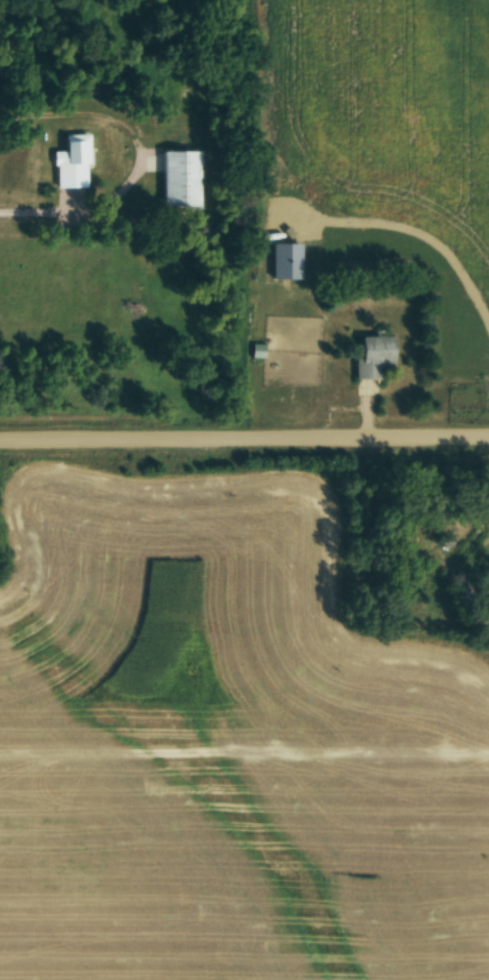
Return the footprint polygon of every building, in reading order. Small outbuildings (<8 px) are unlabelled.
[(63,133),(63,164),(88,164),(88,133),(63,133)] [(160,206),(197,206),(197,151),(160,151),(160,206)] [(356,378),(390,378),(389,336),(355,336),(356,378)] [(253,356),(261,356),(261,345),(253,345),(253,356)] [(460,598),(469,594),(462,578),(453,582),(460,598)]
